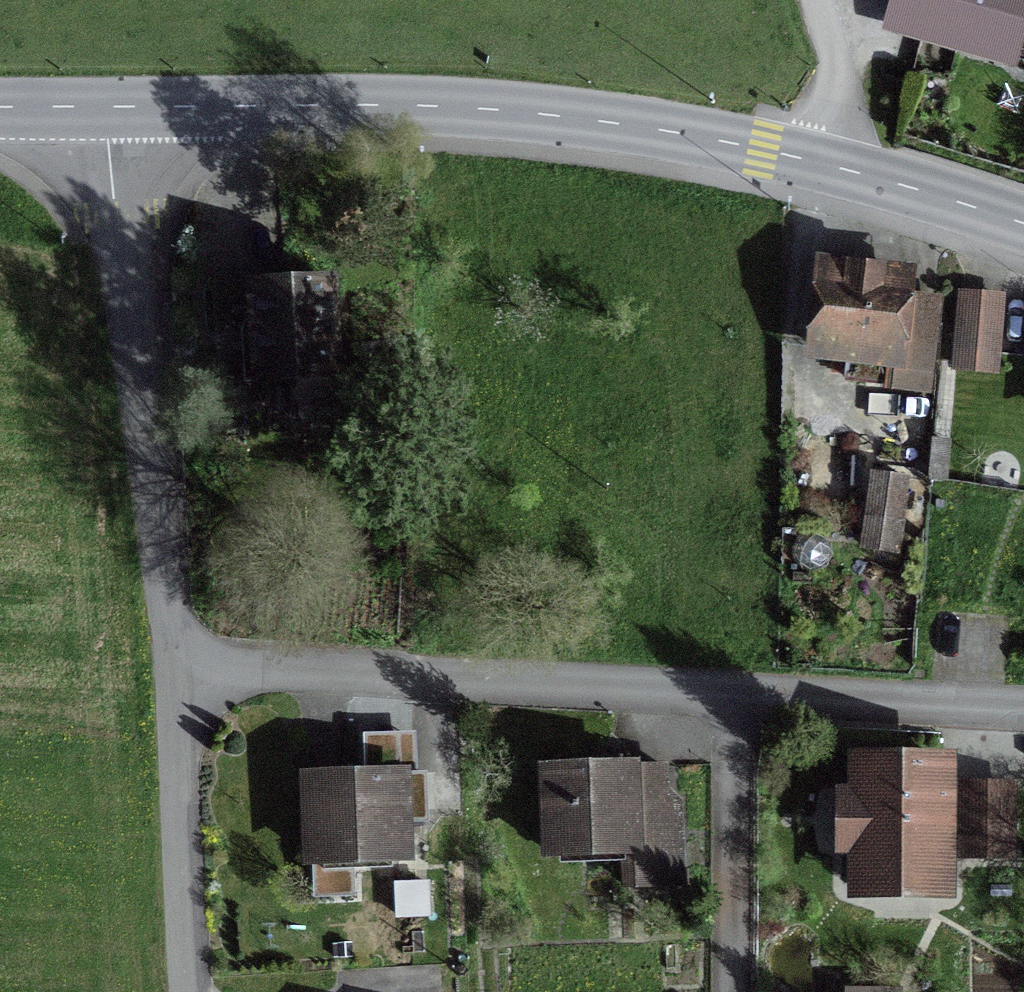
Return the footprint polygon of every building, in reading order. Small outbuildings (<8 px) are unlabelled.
[(934,69),(1023,67),(1023,0),(932,0),(934,69)] [(907,266),(820,255),(809,343),(860,349),(857,375),(919,383),(930,301),(903,298),(907,266)] [(324,263),(255,263),(256,371),(325,371),(324,263)] [(991,293),(957,291),(952,366),(986,368),(991,293)] [(942,746),(860,744),(859,786),(838,786),(837,834),(854,835),(853,883),(938,885),(942,746)] [(624,753),(546,757),(551,844),(630,840),(633,884),(682,881),(675,762),(625,765),(624,753)] [(393,760),(320,763),(323,857),(395,855),(393,760)] [(1003,779),(970,778),(969,852),(1003,852),(1003,779)]
